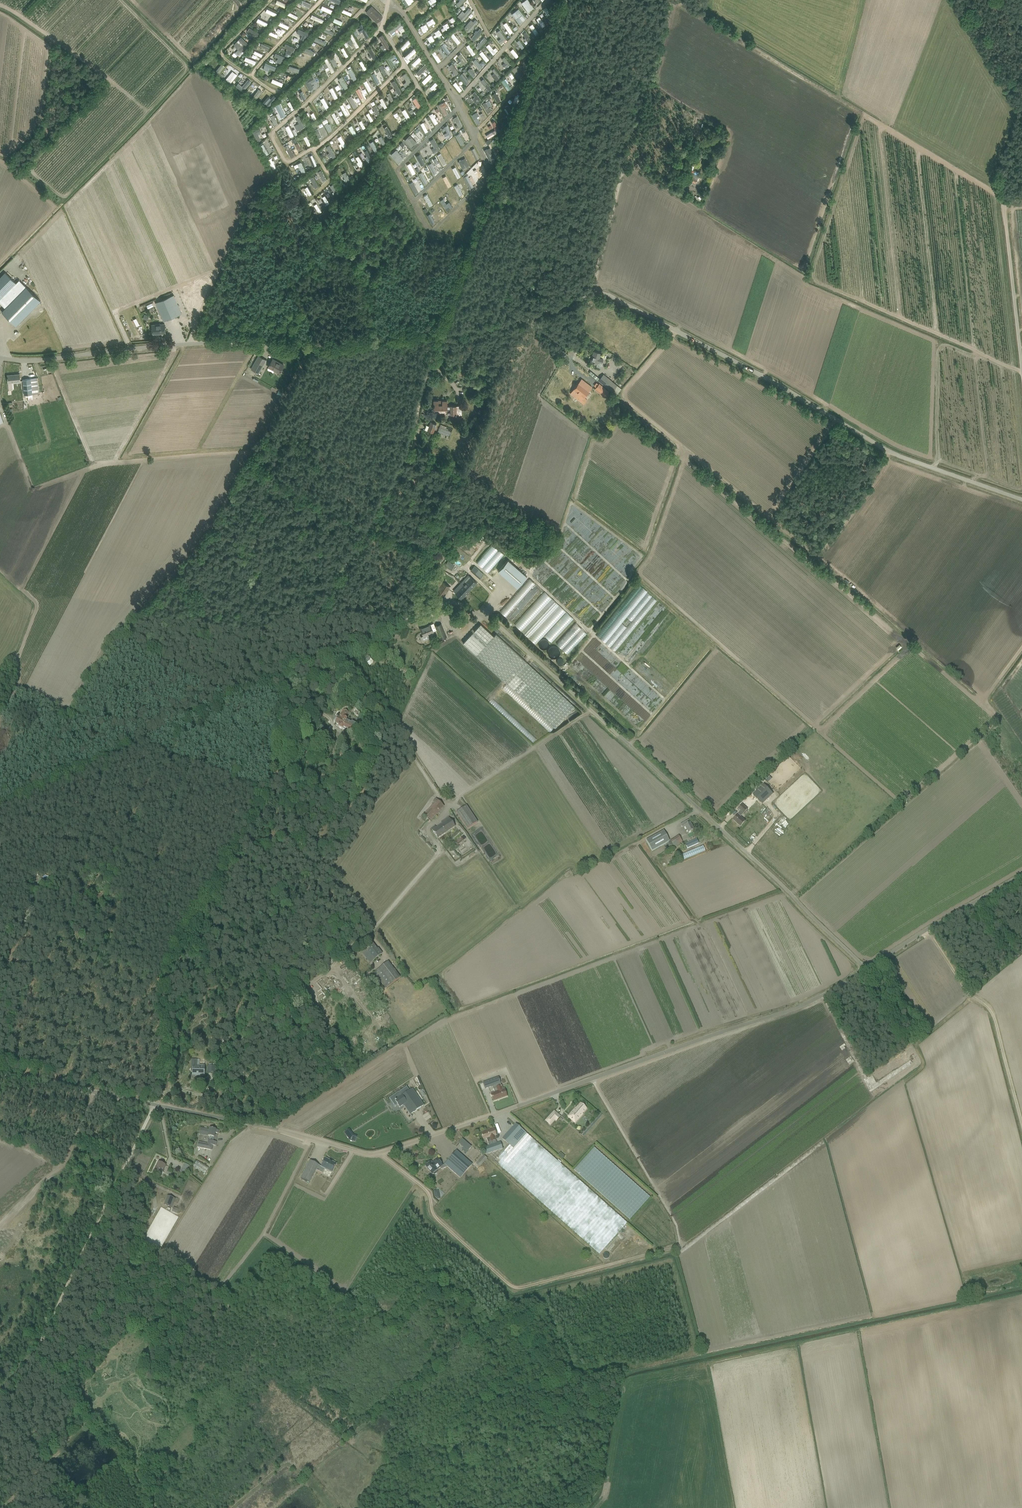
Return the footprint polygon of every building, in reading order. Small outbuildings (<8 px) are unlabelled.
[(303,0),(302,4),(312,8),(313,5),(303,0)] [(468,0),(459,0),(458,1),(457,1),(453,4),(458,9),(468,0)] [(530,14),(536,10),(530,0),(528,0),(523,3),(530,14)] [(377,23),(382,18),(383,17),(381,15),(372,6),(366,12),(377,23)] [(464,22),(474,11),(471,8),(467,13),(464,11),(459,17),(464,22)] [(545,10),(550,19),(554,17),(548,8),(545,10)] [(278,17),(279,14),(269,9),(268,13),(278,17)] [(520,9),(513,15),(522,25),(529,19),(520,9)] [(537,20),(545,28),(548,25),(540,17),(537,20)] [(475,18),(466,29),(470,33),(479,22),(475,18)] [(511,34),(514,33),(509,22),(505,24),(511,34)] [(362,28),(359,30),(364,40),(372,37),(365,23),(361,25),(362,28)] [(452,32),(451,29),(451,28),(449,24),(444,26),(448,34),(452,32)] [(534,24),(531,26),(537,35),(540,33),(534,24)] [(482,28),(473,38),(476,41),(485,32),(482,28)] [(502,39),(499,41),(502,45),(509,41),(502,30),(498,33),(502,39)] [(528,32),(524,34),(527,38),(526,39),(530,45),(534,42),(528,32)] [(389,52),(393,50),(385,35),(380,38),(386,47),(389,52)] [(486,37),(478,47),(482,49),(489,40),(486,37)] [(410,40),(402,48),(405,51),(413,43),(410,40)] [(521,40),(518,42),(523,51),(527,49),(521,40)] [(288,54),(295,55),(297,47),(287,45),(286,48),(289,49),(288,54)] [(495,55),(498,53),(492,46),(489,48),(495,55)] [(317,56),(319,51),(310,47),(308,52),(317,56)] [(376,61),(379,59),(373,48),(369,51),(376,61)] [(511,50),(517,58),(520,56),(514,48),(511,50)] [(412,61),(417,56),(416,54),(419,52),(416,49),(408,57),(412,61)] [(488,63),(491,60),(484,51),(481,54),(488,63)] [(276,57),(280,58),(278,62),(284,64),(287,58),(278,54),(276,57)] [(395,55),(389,59),(393,67),(396,65),(394,60),(397,58),(395,55)] [(422,57),(414,64),(416,67),(424,60),(422,57)] [(506,57),(503,60),(506,63),(504,65),(508,70),(513,66),(506,57)] [(330,59),(326,60),(328,63),(325,65),(328,71),(327,71),(329,76),(336,72),(330,59)] [(459,59),(455,62),(461,71),(465,69),(459,59)] [(474,62),(481,71),(484,68),(478,59),(474,62)] [(217,74),(221,76),(227,66),(223,64),(217,74)] [(420,79),(425,74),(427,76),(432,70),(426,64),(416,75),(420,79)] [(382,72),(384,72),(385,76),(389,75),(385,65),(380,67),(382,72)] [(472,68),(469,71),(475,78),(478,75),(472,68)] [(233,84),(239,76),(234,72),(228,80),(233,84)] [(378,85),(382,83),(377,73),(373,75),(378,85)] [(408,82),(405,85),(407,88),(414,84),(408,74),(404,76),(408,82)] [(431,74),(424,82),(427,85),(434,77),(431,74)] [(461,76),(467,85),(471,83),(464,74),(461,76)] [(513,88),(516,86),(509,75),(506,78),(513,88)] [(245,87),(241,84),(237,88),(245,94),(254,82),(250,79),(245,87)] [(483,82),(490,91),(493,89),(486,79),(483,82)] [(365,83),(371,94),(375,93),(369,81),(365,83)] [(393,83),(400,96),(404,94),(397,81),(393,83)] [(460,93),(464,91),(458,82),(455,84),(460,93)] [(366,97),(369,96),(364,83),(361,85),(366,97)] [(431,89),(434,91),(440,85),(437,83),(431,89)] [(258,95),(263,98),(267,91),(263,88),(258,95)] [(362,100),(366,98),(361,89),(358,91),(362,100)] [(479,105),(484,100),(476,92),(471,96),(479,105)] [(350,98),(355,109),(359,107),(353,97),(350,98)] [(421,110),(424,108),(418,99),(415,101),(421,110)] [(490,100),(483,105),(490,114),(493,112),(489,108),(494,104),(490,100)] [(322,114),(326,112),(321,103),(317,105),(322,114)] [(505,109),(510,117),(515,114),(509,106),(505,109)] [(278,116),(280,121),(288,118),(284,107),(280,109),(282,114),(278,116)] [(333,115),(338,125),(341,123),(336,113),(333,115)] [(403,122),(404,125),(409,123),(404,113),(399,115),(400,119),(398,120),(400,124),(403,122)] [(275,116),(271,118),(276,127),(280,124),(275,116)] [(298,117),(303,130),(306,129),(302,116),(298,117)] [(396,130),(394,130),(395,133),(402,130),(397,121),(393,123),(396,130)] [(263,129),(255,132),(259,142),(263,140),(260,134),(270,130),(267,124),(262,126),(263,129)] [(355,137),(359,136),(354,126),(350,128),(355,137)] [(389,127),(385,129),(391,139),(395,136),(389,127)] [(284,144),(289,142),(284,131),(279,133),(284,144)] [(342,136),(339,139),(345,148),(349,146),(342,136)] [(377,154),(380,152),(375,141),(372,143),(377,154)] [(290,145),(286,147),(293,158),(297,156),(290,145)] [(330,154),(331,154),(333,160),(337,158),(333,145),(328,147),(330,154)] [(365,153),(370,161),(373,159),(368,151),(365,153)] [(314,155),(310,157),(314,167),(318,166),(314,155)] [(362,168),(366,166),(361,156),(357,158),(360,162),(359,163),(362,168)] [(279,169),(273,158),(269,160),(275,171),(279,169)] [(299,164),(304,174),(307,173),(303,163),(299,164)] [(325,182),(328,180),(323,170),(319,172),(325,182)] [(343,174),(347,182),(351,180),(347,172),(343,174)] [(692,175),(688,174),(688,176),(691,178),(690,181),(696,183),(698,177),(692,175)] [(311,178),(317,189),(320,187),(315,177),(311,178)] [(332,186),(337,197),(341,195),(336,184),(332,186)] [(2,311),(16,325),(41,300),(20,279),(16,282),(6,272),(0,278),(0,303),(5,308),(2,311)] [(164,321),(178,315),(182,313),(174,295),(170,296),(156,303),(164,321)] [(161,333),(166,333),(165,323),(152,324),(153,333),(161,332),(161,333)] [(591,362),(595,363),(597,363),(596,366),(601,367),(601,365),(603,359),(599,358),(601,353),(594,351),(591,362)] [(259,373),(264,364),(266,360),(258,355),(256,360),(251,368),(259,373)] [(280,373),(282,369),(284,365),(280,363),(272,359),(270,364),(268,366),(280,373)] [(20,381),(20,378),(20,373),(7,375),(8,380),(8,382),(20,381)] [(617,385),(604,374),(603,374),(598,380),(611,391),(617,385)] [(39,393),(38,382),(37,377),(23,379),(23,384),(25,394),(39,393)] [(592,386),(586,382),(582,379),(570,393),(584,404),(587,399),(584,397),(592,386)] [(599,383),(595,388),(601,393),(603,391),(607,394),(609,391),(605,388),(599,383)] [(447,400),(439,400),(434,400),(434,410),(447,410),(447,409),(451,409),(451,414),(462,414),(462,406),(451,406),(447,406),(447,400)] [(437,423),(435,423),(431,421),(427,431),(433,433),(437,423)] [(448,439),(452,429),(440,424),(437,434),(448,439)] [(428,445),(426,451),(431,452),(437,455),(439,449),(433,447),(428,445)] [(498,564),(506,554),(494,545),(479,564),(491,574),(499,564),(498,564)] [(448,560),(444,566),(450,569),(453,563),(448,560)] [(503,565),(498,571),(517,587),(522,581),(527,576),(508,560),(503,565)] [(475,565),(471,570),(476,574),(480,570),(475,565)] [(463,584),(455,593),(461,599),(465,595),(476,583),(470,577),(465,582),(463,580),(461,583),(463,584)] [(437,583),(432,591),(435,594),(433,596),(438,599),(440,596),(442,598),(450,586),(440,579),(437,583)] [(568,612),(543,590),(544,590),(531,579),(502,611),(515,623),(543,648),(549,640),(550,641),(568,621),(564,618),(568,612)] [(442,623),(435,626),(440,639),(447,636),(442,623)] [(578,623),(558,644),(570,655),(590,634),(578,623)] [(421,628),(423,633),(424,635),(421,636),(422,640),(429,637),(427,634),(431,632),(433,631),(431,624),(421,628)] [(555,727),(575,706),(496,633),(494,636),(481,624),(463,643),(555,727)] [(574,678),(590,693),(592,690),(577,675),(574,678)] [(337,719),(336,718),(335,718),(334,718),(334,719),(333,719),(333,720),(333,721),(334,721),(334,722),(335,722),(335,723),(339,726),(338,727),(342,730),(343,728),(351,733),(356,725),(351,722),(351,723),(346,721),(347,720),(345,718),(348,713),(343,710),(339,718),(338,718),(337,719)] [(632,726),(629,728),(634,735),(637,732),(632,726)] [(759,780),(750,791),(758,798),(767,788),(759,780)] [(424,815),(428,819),(430,821),(441,810),(438,808),(441,805),(436,799),(432,802),(434,804),(424,815)] [(759,803),(753,809),(758,813),(763,807),(759,803)] [(733,820),(740,827),(745,821),(741,817),(747,809),(742,805),(738,809),(741,811),(733,820)] [(466,806),(456,812),(467,829),(477,822),(476,821),(466,806)] [(445,820),(447,822),(437,829),(435,826),(431,829),(437,839),(455,827),(449,818),(445,820)] [(688,833),(689,833),(694,830),(688,820),(684,823),(681,824),(682,827),(684,826),(688,833)] [(646,840),(652,851),(669,842),(663,831),(646,840)] [(672,846),(674,848),(682,842),(678,836),(669,842),(670,842),(668,843),(671,847),(672,846)] [(687,849),(698,844),(696,840),(685,845),(687,849)] [(683,855),(686,861),(707,852),(705,846),(683,855)] [(377,950),(372,944),(367,949),(371,954),(369,956),(373,961),(382,954),(378,949),(377,950)] [(386,989),(390,985),(400,978),(388,962),(378,969),(373,973),(386,989)] [(204,1075),(204,1070),(204,1066),(196,1066),(196,1061),(192,1060),(192,1068),(193,1068),(193,1075),(204,1075)] [(481,1081),(486,1078),(481,1067),(476,1070),(481,1081)] [(485,1082),(483,1083),(483,1084),(485,1089),(488,1088),(492,1086),(495,1085),(496,1088),(493,1089),(495,1093),(491,1094),(493,1101),(507,1097),(505,1092),(504,1089),(503,1089),(502,1085),(501,1085),(501,1083),(498,1077),(489,1081),(485,1082)] [(395,1095),(390,1099),(395,1106),(397,1105),(399,1108),(402,1106),(403,1105),(405,1107),(410,1115),(423,1106),(412,1089),(409,1091),(407,1087),(406,1088),(398,1093),(400,1095),(397,1098),(395,1095),(395,1096),(395,1095)] [(575,1108),(570,1114),(577,1121),(582,1115),(582,1114),(586,1109),(580,1104),(576,1109),(575,1108)] [(554,1111),(545,1121),(550,1125),(555,1120),(553,1118),(557,1114),(554,1111)] [(488,1143),(488,1142),(489,1146),(484,1148),(486,1154),(599,1255),(626,1224),(627,1223),(515,1124),(502,1139),(508,1144),(503,1151),(500,1143),(497,1143),(496,1140),(494,1136),(496,1136),(494,1128),(481,1133),(483,1140),(486,1139),(488,1143)] [(218,1134),(219,1131),(215,1130),(210,1128),(209,1130),(200,1128),(199,1133),(199,1134),(208,1135),(208,1136),(210,1137),(209,1141),(208,1141),(207,1144),(199,1143),(198,1148),(211,1150),(212,1146),(215,1146),(216,1142),(213,1142),(214,1138),(215,1133),(218,1134)] [(471,1147),(462,1139),(458,1144),(463,1148),(461,1150),(466,1153),(471,1147)] [(448,1161),(445,1165),(460,1178),(472,1165),(456,1151),(448,1161)] [(480,1162),(483,1165),(488,1160),(485,1157),(480,1162)] [(310,1183),(316,1170),(322,1173),(324,1169),(332,1172),(336,1165),(329,1162),(330,1161),(325,1159),(321,1167),(310,1161),(307,1165),(301,1179),(310,1183)] [(431,1162),(425,1166),(432,1175),(433,1174),(434,1175),(435,1175),(436,1174),(437,1172),(436,1171),(437,1171),(437,1170),(440,1168),(441,1169),(446,1168),(447,1167),(445,1165),(442,1166),(437,1159),(432,1163),(431,1162)] [(165,1165),(159,1162),(154,1172),(160,1176),(165,1165)] [(198,1162),(194,1168),(206,1175),(210,1169),(198,1162)] [(186,1164),(182,1172),(187,1175),(191,1167),(186,1164)] [(577,1171),(576,1172),(594,1188),(596,1185),(595,1182),(596,1180),(599,1176),(600,1179),(602,1179),(602,1178),(606,1177),(604,1172),(604,1171),(603,1169),(602,1169),(600,1167),(599,1170),(598,1172),(599,1173),(598,1176),(597,1176),(596,1178),(594,1174),(594,1175),(590,1171),(589,1168),(588,1167),(585,1165),(583,1164),(577,1171)] [(170,1207),(173,1198),(167,1196),(164,1204),(170,1207)]
